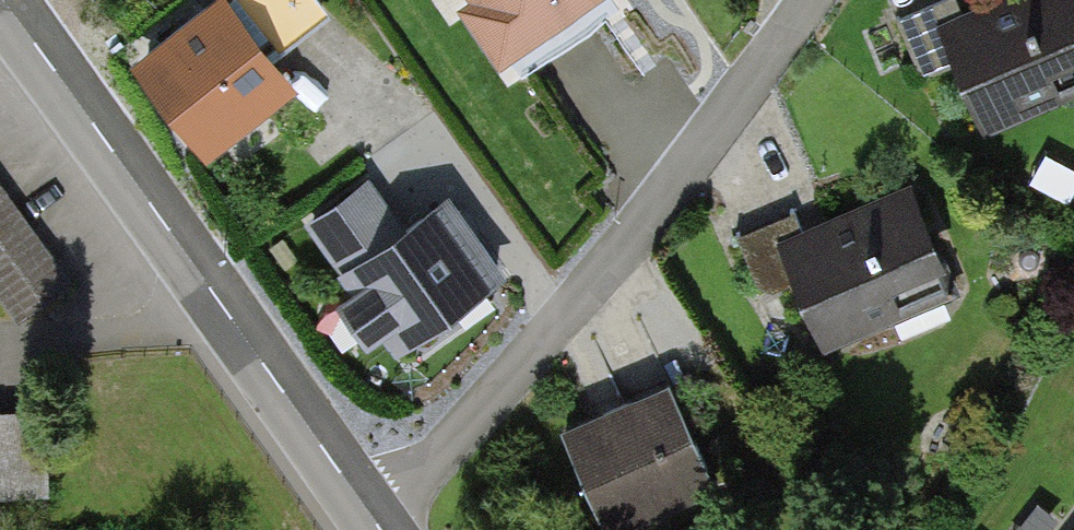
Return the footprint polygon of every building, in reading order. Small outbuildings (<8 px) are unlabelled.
[(318,0),(240,0),(274,42),(322,4),(318,0)] [(472,9),(501,52),(577,0),(486,0),(472,9)] [(622,6),(618,0),(591,0),(515,56),(528,74),(622,6)] [(943,32),(980,127),(1073,91),(1073,0),(1026,0),(943,32)] [(221,6),(147,64),(208,142),(282,84),(221,6)] [(937,157),(778,225),(829,345),(988,278),(937,157)] [(0,177),(0,289),(21,318),(74,280),(0,177)] [(366,182),(311,221),(395,341),(493,273),(445,204),(402,234),(366,182)] [(679,357),(559,410),(611,527),(732,474),(679,357)] [(0,408),(0,498),(57,497),(55,406),(0,408)]
